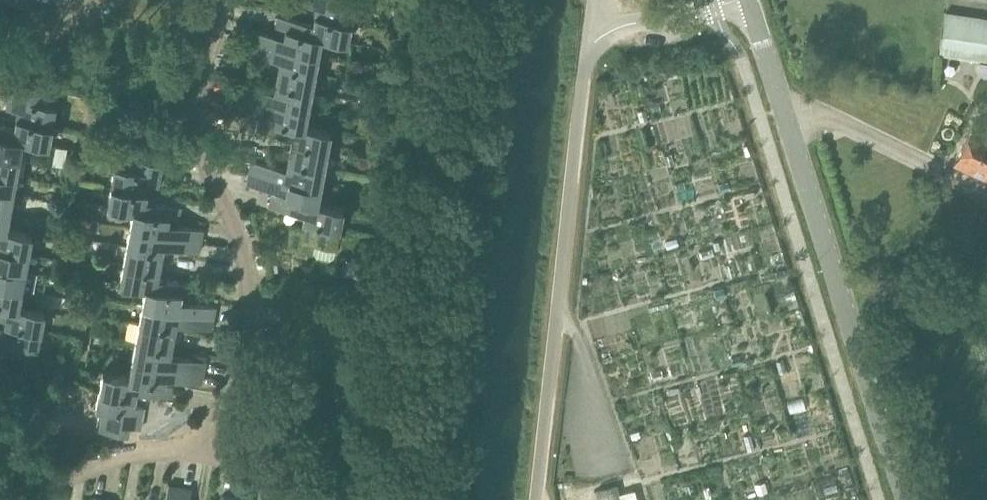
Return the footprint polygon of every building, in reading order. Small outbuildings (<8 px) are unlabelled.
[(307,6),(317,8),(316,16),(351,23),(355,4),(354,4),(355,0),(308,0),(307,6)] [(986,61),(986,19),(943,11),(938,53),(986,61)] [(322,36),(322,37),(348,42),(351,23),(316,16),(314,25),(305,23),(305,21),(279,16),(277,28),(287,30),(322,36)] [(287,30),(285,38),(275,36),(276,34),(250,29),(248,41),(319,54),(322,37),(322,36),(287,30)] [(281,57),(281,61),(280,66),(315,73),(317,61),(319,54),(248,41),(246,52),(271,57),(272,55),(281,57)] [(276,84),(312,91),(315,73),(280,66),(276,84)] [(238,95),(308,109),(312,91),(276,84),(275,92),(265,91),(266,89),(240,84),(238,95)] [(55,106),(48,105),(50,94),(11,87),(7,108),(17,110),(16,119),(51,126),(55,106)] [(305,127),(305,126),(308,109),(238,95),(235,107),(261,112),(262,109),(271,111),(270,120),(305,127)] [(292,143),(327,150),(331,130),(305,126),(305,127),(270,120),(260,118),(258,130),(284,134),(284,132),(294,134),(292,143)] [(22,140),(48,145),(51,126),(16,119),(14,128),(4,126),(5,124),(0,123),(0,135),(22,139),(22,140)] [(954,164),(986,180),(986,132),(973,125),(954,164)] [(19,157),(22,140),(22,139),(0,135),(0,154),(19,157)] [(289,161),(324,168),(327,150),(292,143),(289,161)] [(0,154),(0,172),(15,175),(19,157),(0,154)] [(117,157),(115,167),(127,169),(129,159),(117,157)] [(112,187),(147,193),(148,185),(159,187),(163,165),(137,161),(135,171),(127,169),(115,167),(112,187)] [(250,172),(321,186),(324,168),(289,161),(287,170),(277,168),(278,166),(252,161),(250,172)] [(641,190),(641,205),(666,203),(664,167),(627,169),(628,191),(641,190)] [(676,174),(680,197),(710,192),(707,169),(676,174)] [(0,172),(0,191),(12,193),(15,175),(0,172)] [(250,172),(248,184),(273,189),(272,195),(282,197),(317,204),(317,203),(321,186),(250,172)] [(179,219),(179,218),(181,206),(155,202),(155,204),(145,202),(147,193),(112,187),(108,205),(108,206),(133,210),(133,209),(169,216),(169,217),(179,219)] [(0,191),(0,210),(9,211),(12,193),(0,191)] [(282,197),(272,195),(270,207),(296,212),(296,209),(306,211),(304,220),(340,227),(343,207),(317,203),(317,204),(282,197)] [(86,209),(84,218),(87,218),(93,219),(95,210),(88,209),(86,209)] [(133,209),(133,210),(129,227),(201,241),(203,229),(178,224),(178,227),(168,225),(169,217),(169,216),(133,209)] [(5,228),(9,211),(0,210),(0,229),(5,230),(5,228)] [(304,220),(303,229),(292,226),(288,247),(315,252),(317,257),(330,259),(334,256),(336,246),(340,227),(304,220)] [(201,241),(129,227),(126,245),(163,252),(164,243),(174,245),(174,248),(199,253),(201,241)] [(28,253),(31,233),(5,228),(5,230),(0,229),(0,247),(28,253)] [(163,252),(126,245),(123,263),(159,270),(163,252)] [(0,247),(0,266),(24,271),(28,253),(0,247)] [(359,253),(357,261),(359,261),(370,263),(370,259),(371,258),(371,254),(359,253)] [(182,294),(191,296),(194,283),(168,278),(167,281),(158,279),(159,270),(123,263),(119,283),(146,288),(146,286),(182,293),(182,294)] [(0,266),(0,285),(21,289),(24,271),(0,266)] [(18,307),(18,306),(21,289),(0,285),(0,304),(18,307)] [(143,305),(214,318),(216,307),(190,302),(190,304),(180,302),(182,294),(182,293),(146,286),(146,288),(143,305)] [(353,286),(351,294),(362,297),(364,289),(353,286)] [(6,315),(5,323),(40,330),(44,311),(18,306),(18,307),(0,304),(0,313),(6,315)] [(140,323),(175,329),(177,321),(186,322),(186,325),(212,330),(214,318),(143,305),(140,323)] [(5,323),(3,332),(0,331),(0,353),(14,356),(16,345),(37,349),(40,330),(5,323)] [(136,341),(172,347),(175,329),(140,323),(136,341)] [(133,359),(204,372),(206,360),(180,355),(180,358),(170,356),(172,347),(136,341),(133,359)] [(165,383),(165,382),(167,374),(177,376),(176,379),(202,383),(204,372),(133,359),(130,376),(130,377),(165,383)] [(175,385),(175,384),(165,382),(165,383),(130,377),(130,376),(104,371),(100,390),(135,396),(137,387),(147,389),(147,391),(173,396),(175,385)] [(664,401),(680,398),(683,414),(670,416),(672,430),(692,427),(689,411),(688,411),(686,398),(693,396),(691,384),(662,390),(664,401)] [(135,396),(100,390),(97,409),(105,410),(101,430),(129,435),(131,426),(141,428),(145,407),(134,405),(135,396)] [(634,474),(667,467),(650,390),(633,393),(642,433),(625,436),(634,474)] [(410,408),(412,396),(402,394),(399,406),(410,408)] [(180,486),(168,484),(166,499),(177,499),(180,486)] [(177,499),(189,499),(191,489),(180,486),(177,499)] [(596,491),(599,499),(619,499),(616,486),(596,491)]
